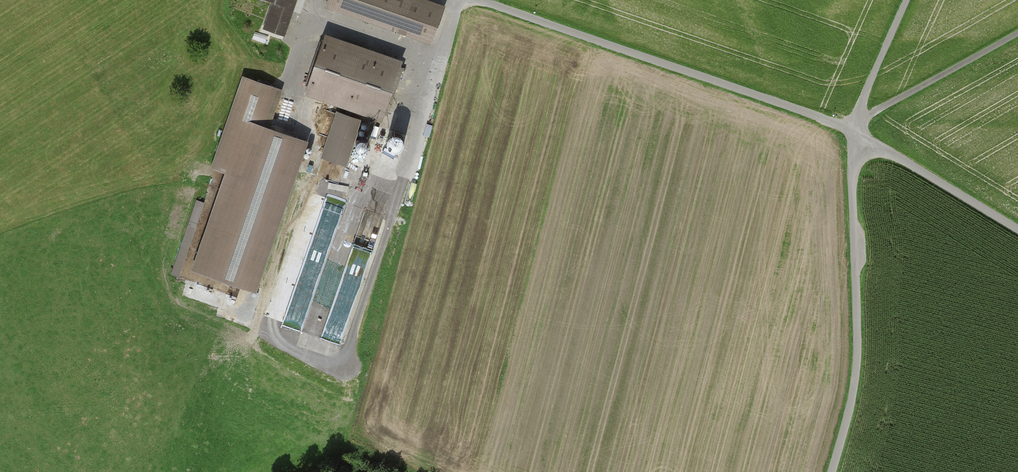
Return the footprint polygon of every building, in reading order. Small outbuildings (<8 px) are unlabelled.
[(300,0),(277,0),(278,0),(269,29),(288,35),(300,0)] [(435,42),(446,8),(424,0),(333,0),(331,6),(435,42)] [(331,36),(313,89),(387,114),(405,62),(331,36)] [(263,290),(311,143),(270,129),(282,91),(248,79),(219,167),(233,172),(200,270),(263,290)] [(366,122),(342,114),(327,156),(352,164),(366,122)] [(370,144),(390,148),(393,130),(374,126),(370,144)]
